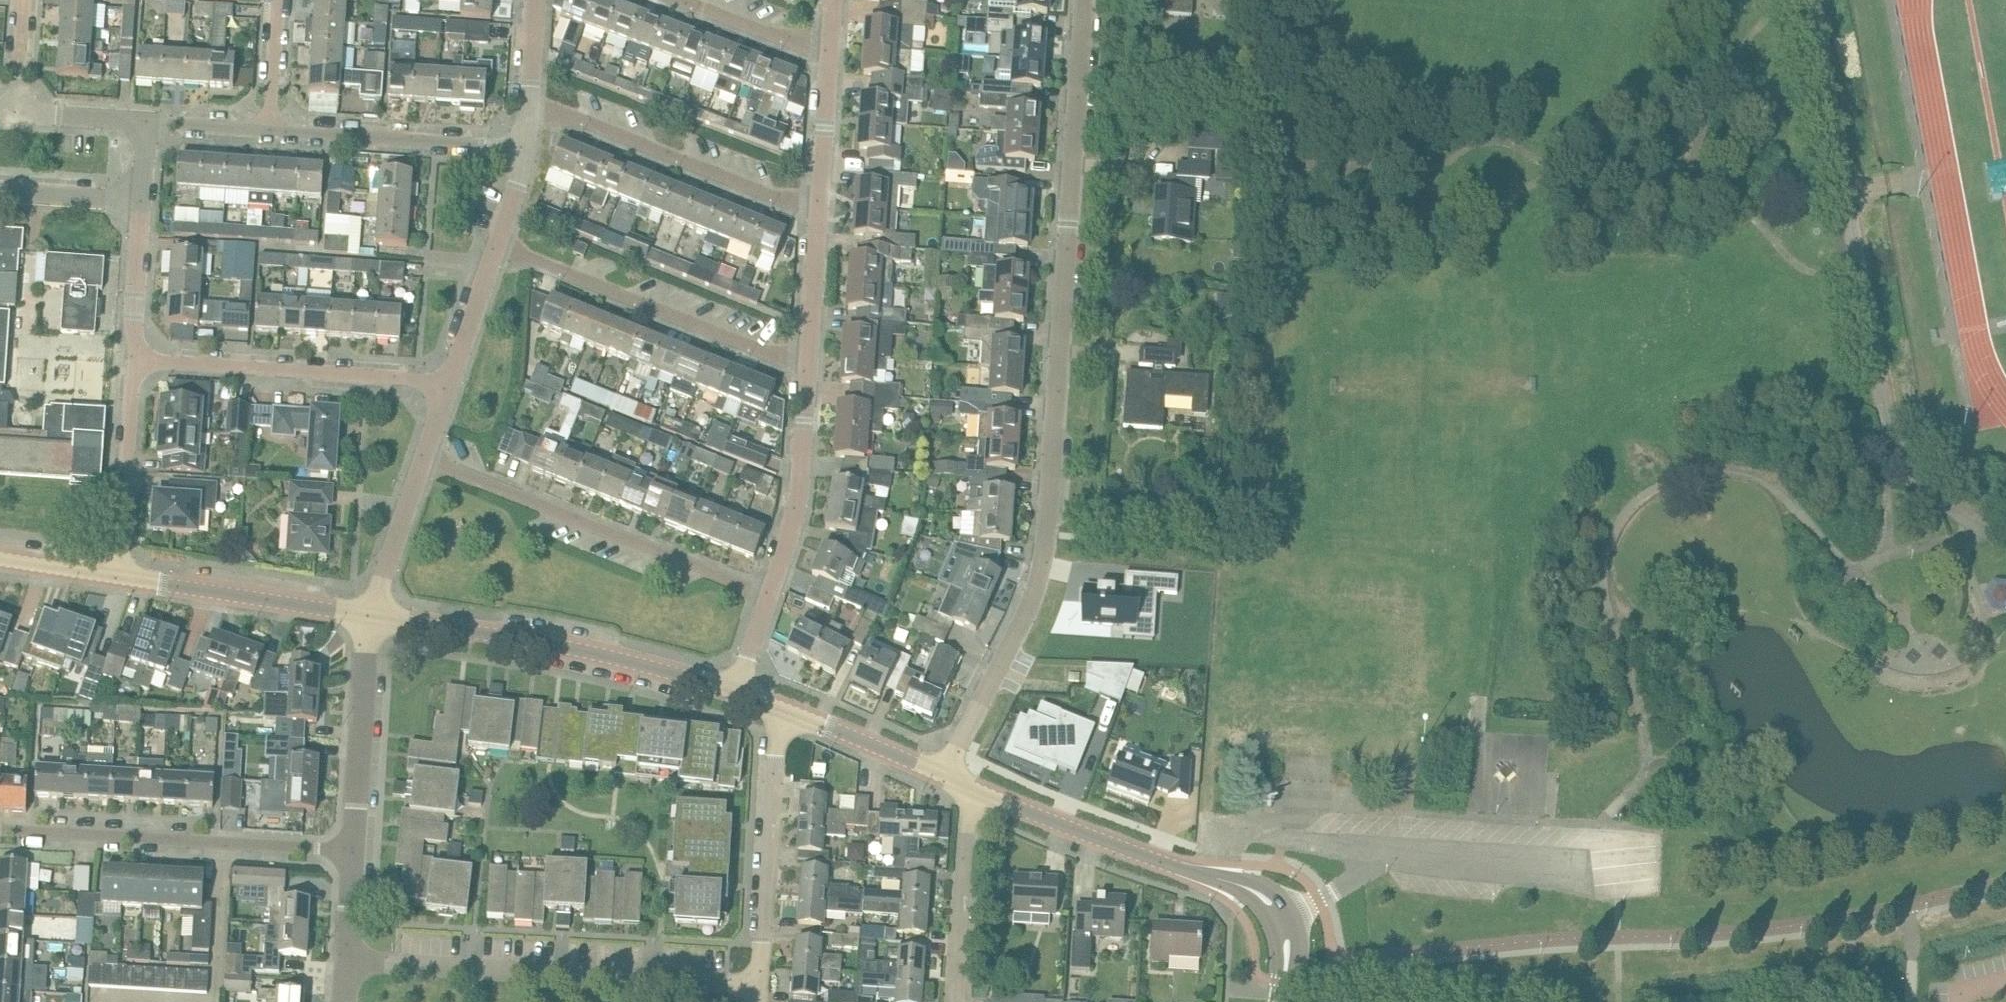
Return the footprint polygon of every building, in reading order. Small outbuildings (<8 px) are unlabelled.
[(124,7),(135,8),(136,0),(124,0),(124,7)] [(166,13),(167,0),(160,0),(148,0),(147,12),(166,13)] [(167,0),(166,13),(184,15),(185,2),(167,0)] [(315,21),(345,23),(347,0),(316,0),(315,21)] [(420,0),(406,0),(405,11),(420,12),(420,0)] [(438,2),(461,3),(460,16),(491,18),(492,0),(438,0),(438,2)] [(595,0),(556,0),(553,7),(564,11),(562,16),(571,20),(563,43),(555,65),(573,71),(577,61),(572,59),(575,53),(585,25),(595,0)] [(608,34),(619,5),(605,0),(595,0),(585,25),(608,34)] [(901,13),(933,15),(934,3),(913,2),(913,0),(870,0),(901,2),(901,13)] [(1013,21),(1013,15),(1031,16),(1031,12),(1047,13),(1048,0),(998,0),(998,4),(988,3),(988,7),(987,7),(987,19),(1013,21)] [(1154,13),(1174,15),(1192,16),(1193,0),(1155,0),(1154,13)] [(63,3),(61,27),(92,29),(93,5),(63,3)] [(214,17),(215,4),(196,3),(195,15),(214,17)] [(215,4),(214,17),(211,55),(209,87),(234,89),(234,87),(253,89),(254,76),(235,74),(236,57),(225,56),(228,18),(233,19),(234,6),(215,4)] [(375,5),(374,25),(386,26),(388,6),(375,5)] [(641,14),(619,5),(608,34),(630,42),(641,14)] [(124,7),(122,32),(134,32),(135,8),(124,7)] [(901,13),(895,13),(895,24),(868,22),(866,48),(910,51),(911,26),(926,27),(926,26),(934,26),(935,15),(933,15),(901,13)] [(641,47),(652,51),(663,22),(641,14),(630,42),(623,62),(634,66),(641,47)] [(417,31),(418,18),(393,16),(392,29),(410,31),(417,31)] [(418,18),(417,31),(441,33),(442,20),(418,18)] [(966,28),(967,19),(957,18),(957,27),(966,28)] [(1012,33),(1013,21),(987,19),(986,33),(1002,34),(1000,57),(1043,59),(1045,35),(1012,33)] [(314,36),(313,44),(343,46),(345,23),(315,21),(307,20),(305,35),(314,36)] [(465,42),(466,22),(447,20),(446,33),(450,34),(449,41),(465,42)] [(490,23),(466,22),(465,42),(489,43),(490,23)] [(675,60),(686,31),(663,22),(652,51),(675,60)] [(386,26),(374,25),(372,43),(385,44),(386,26)] [(91,42),(92,29),(61,27),(60,51),(90,53),(103,53),(103,42),(91,42)] [(708,39),(686,31),(675,60),(670,72),(692,81),(708,39)] [(133,55),(134,32),(122,32),(121,54),(133,55)] [(731,48),(708,39),(692,81),(715,90),(731,48)] [(161,83),(163,52),(164,42),(153,41),(152,51),(139,51),(136,81),(161,83)] [(342,70),(343,46),(313,44),(311,68),(342,70)] [(753,56),(731,48),(715,90),(736,98),(741,85),(742,85),(753,56)] [(908,76),(910,51),(866,48),(864,74),(874,75),(873,86),(922,90),(923,77),(908,76)] [(89,66),(90,53),(60,51),(58,75),(102,79),(103,67),(89,66)] [(163,52),(161,83),(185,85),(187,54),(163,52)] [(365,71),(384,72),(385,54),(366,52),(365,71)] [(133,55),(121,54),(110,53),(109,68),(120,68),(119,80),(130,81),(133,55)] [(412,101),(415,70),(416,55),(391,53),(388,99),(412,101)] [(583,56),(575,53),(572,59),(577,61),(573,71),(591,78),(595,69),(596,66),(581,60),(583,56)] [(209,87),(211,55),(187,54),(185,85),(209,87)] [(748,112),(749,113),(756,116),(776,65),(753,56),(742,85),(751,89),(747,101),(751,103),(748,112)] [(452,72),(439,71),(437,102),(460,104),(462,73),(464,57),(454,57),(452,72)] [(1041,87),(1043,59),(1000,57),(999,71),(996,73),(996,80),(998,83),(982,81),(981,93),(1006,95),(1007,84),(1041,87)] [(462,73),(460,104),(485,106),(485,103),(486,95),(487,75),(492,76),(493,62),(477,61),(477,67),(476,67),(476,74),(462,73)] [(604,73),(595,69),(591,78),(613,87),(616,78),(617,77),(616,77),(619,69),(608,64),(604,73)] [(805,110),(807,80),(807,78),(798,74),(776,65),(756,116),(751,130),(748,138),(779,150),(787,131),(766,124),(776,98),(787,103),(805,110)] [(342,70),(311,68),(310,93),(308,113),(337,115),(338,95),(340,95),(340,86),(361,87),(360,97),(382,98),(384,72),(365,71),(363,71),(363,72),(342,71),(342,70)] [(635,95),(658,104),(661,95),(661,94),(642,87),(649,69),(646,68),(639,86),(635,95)] [(415,70),(412,101),(437,102),(439,71),(415,70)] [(639,86),(617,77),(616,78),(613,87),(635,95),(639,86)] [(861,122),(890,124),(908,125),(910,101),(921,102),(922,90),(873,86),(873,97),(863,96),(861,122)] [(1006,95),(981,93),(980,107),(1006,108),(1006,95)] [(658,104),(680,112),(684,103),(661,94),(661,95),(658,104)] [(486,95),(485,103),(493,103),(494,98),(491,95),(486,95)] [(705,111),(684,103),(680,112),(703,121),(706,113),(705,112),(705,111)] [(991,132),(997,133),(1037,136),(1039,109),(1009,107),(1009,119),(992,118),(991,132)] [(728,121),(706,113),(703,121),(725,129),(728,121)] [(748,138),(751,130),(744,127),(728,121),(725,129),(748,138)] [(870,149),(869,160),(893,162),(899,163),(899,162),(901,162),(902,148),(888,147),(890,124),(861,122),(860,148),(870,149)] [(956,140),(957,129),(949,129),(948,139),(956,140)] [(1037,136),(997,133),(997,149),(993,148),(988,148),(985,149),(981,151),(978,155),(977,156),(976,168),(1025,172),(1026,160),(1035,161),(1037,136)] [(1190,134),(1189,151),(1197,151),(1211,152),(1212,152),(1218,153),(1220,153),(1239,154),(1240,137),(1190,134)] [(552,171),(574,180),(586,151),(563,142),(552,171)] [(574,180),(568,196),(578,200),(585,185),(596,189),(608,160),(586,151),(574,180)] [(1218,153),(1217,165),(1238,166),(1239,154),(1220,153),(1218,153)] [(371,194),(411,197),(413,173),(408,173),(409,157),(382,155),(382,159),(389,160),(388,171),(372,170),(371,194)] [(177,188),(201,189),(204,158),(179,157),(177,188)] [(228,160),(204,158),(201,189),(225,191),(228,160)] [(252,162),(228,160),(225,191),(250,193),(252,162)] [(608,193),(619,197),(630,169),(608,160),(596,189),(589,205),(601,209),(608,193)] [(858,183),(856,208),(897,211),(897,208),(899,208),(901,188),(917,189),(918,176),(898,174),(899,163),(893,162),(869,160),(869,172),(868,172),(867,183),(858,183)] [(276,163),(252,162),(250,193),(249,205),(272,207),(273,195),(274,195),(276,163)] [(274,195),(298,196),(300,165),(276,163),(274,195)] [(1157,190),(1154,240),(1174,241),(1191,242),(1195,193),(1196,179),(1209,180),(1210,166),(1200,165),(1188,164),(1180,163),(1179,176),(1167,175),(1166,191),(1157,190)] [(324,167),(300,165),(298,196),(322,198),(324,167)] [(329,192),(339,193),(354,195),(368,195),(368,191),(354,190),(356,169),(341,168),(331,167),(329,192)] [(619,197),(641,206),(652,178),(630,169),(619,197)] [(652,178),(641,206),(637,217),(647,222),(652,210),(663,215),(675,186),(652,178)] [(989,194),(987,217),(1030,220),(1032,195),(1023,194),(1024,183),(1004,182),(974,180),(973,193),(989,194)] [(697,195),(675,186),(663,215),(686,224),(697,195)] [(339,193),(329,192),(327,216),(337,217),(339,193)] [(366,218),(378,219),(409,221),(411,197),(371,194),(371,195),(368,195),(366,218)] [(697,195),(686,224),(708,232),(719,204),(697,195)] [(200,202),(200,210),(198,235),(223,237),(224,225),(225,203),(200,202)] [(536,215),(557,224),(561,214),(561,213),(537,204),(536,215)] [(742,213),(719,204),(708,232),(704,242),(726,251),(729,241),(731,241),(742,213)] [(198,235),(200,210),(177,208),(175,234),(198,235)] [(856,208),(855,234),(864,235),(863,247),(909,250),(910,236),(897,235),(895,235),(897,211),(856,208)] [(246,238),(270,240),(271,228),(261,228),(263,212),(248,211),(247,227),(246,238)] [(764,222),(742,213),(731,241),(753,250),(764,222)] [(561,214),(557,224),(578,232),(582,222),(561,214)] [(327,216),(326,237),(349,239),(349,237),(351,218),(337,217),(327,216)] [(1030,220),(987,217),(985,242),(969,241),(969,254),(994,256),(995,245),(1028,247),(1030,220)] [(409,221),(378,219),(376,244),(407,246),(409,221)] [(297,222),(296,230),(308,231),(309,222),(297,222)] [(579,232),(602,242),(606,231),(583,222),(579,232)] [(787,231),(764,222),(753,250),(751,257),(748,263),(758,266),(763,254),(776,259),(787,231)] [(224,225),(223,237),(246,238),(247,227),(224,225)] [(271,228),(270,240),(295,242),(295,230),(284,229),(271,228)] [(8,328),(9,314),(7,313),(8,306),(16,307),(18,270),(20,250),(18,250),(18,239),(23,239),(23,237),(23,235),(22,232),(20,231),(17,230),(15,230),(13,230),(10,231),(9,233),(0,232),(0,327),(8,328)] [(296,230),(295,230),(295,242),(318,243),(319,232),(308,231),(296,230)] [(623,250),(627,240),(606,231),(602,242),(623,250)] [(623,250),(646,259),(650,249),(652,243),(630,233),(627,240),(623,250)] [(325,240),(325,252),(346,254),(348,254),(349,239),(326,237),(325,240)] [(225,255),(254,257),(255,245),(226,243),(216,242),(216,255),(225,255)] [(588,247),(578,242),(573,253),(584,257),(588,247)] [(852,257),(850,283),(892,286),(893,284),(890,284),(892,260),(910,262),(911,250),(863,247),(862,257),(852,257)] [(672,258),(650,249),(646,259),(668,268),(672,258)] [(171,276),(200,278),(202,253),(193,252),(173,251),(171,276)] [(259,266),(284,268),(285,256),(260,254),(259,266)] [(994,267),(994,256),(969,254),(968,267),(984,267),(983,292),(1026,295),(1028,269),(998,267),(994,267)] [(223,280),(241,281),(253,282),(254,257),(225,255),(223,280)] [(60,331),(75,332),(95,334),(98,290),(102,290),(105,260),(47,256),(44,286),(64,288),(60,331)] [(309,258),(285,256),(284,268),(300,269),(298,290),(296,289),(295,303),(282,302),(280,332),(304,334),(306,304),(306,303),(307,290),(308,269),(309,258)] [(334,260),(309,258),(308,269),(333,271),(334,260)] [(668,268),(690,277),(695,267),(672,258),(668,268)] [(357,262),(334,260),(333,271),(356,273),(357,262)] [(356,273),(380,275),(381,263),(357,262),(356,273)] [(406,265),(381,263),(380,275),(380,281),(403,283),(404,277),(405,277),(406,265)] [(748,265),(744,274),(739,285),(735,295),(757,304),(762,293),(747,288),(755,269),(748,265)] [(717,276),(695,267),(690,277),(713,286),(717,276)] [(171,276),(169,299),(198,301),(200,278),(171,276)] [(739,285),(717,276),(713,286),(735,295),(739,285)] [(241,281),(239,305),(251,306),(253,282),(241,281)] [(892,286),(850,283),(848,308),(857,309),(857,320),(904,324),(905,311),(891,310),(892,297),(892,286)] [(255,330),(280,332),(282,302),(283,287),(272,287),(271,301),(257,300),(255,330)] [(1024,321),(1026,295),(983,292),(979,292),(979,304),(996,305),(995,319),(1024,321)] [(1219,296),(1218,306),(1232,307),(1233,297),(1219,296)] [(541,325),(563,334),(575,306),(552,297),(541,325)] [(198,301),(169,299),(167,324),(198,326),(199,323),(214,324),(216,303),(198,301)] [(378,308),(376,339),(400,341),(403,301),(379,299),(378,308)] [(251,306),(239,305),(224,304),(222,328),(249,329),(251,306)] [(304,334),(328,335),(330,305),(306,304),(304,334)] [(328,335),(351,337),(354,307),(330,305),(328,335)] [(575,306),(563,334),(560,342),(569,346),(573,338),(586,343),(597,315),(575,306)] [(378,308),(354,307),(351,337),(376,339),(378,308)] [(935,326),(936,309),(924,308),(923,325),(935,326)] [(586,343),(608,352),(619,323),(597,315),(586,343)] [(958,328),(960,328),(990,330),(991,318),(965,316),(958,316),(958,328)] [(904,336),(904,324),(857,320),(856,331),(846,330),(844,356),(886,359),(890,359),(892,335),(904,336)] [(619,323),(608,352),(630,361),(626,370),(626,371),(642,332),(619,323)] [(8,328),(0,327),(0,474),(101,482),(106,411),(45,407),(43,433),(7,431),(9,406),(15,406),(9,394),(2,393),(2,386),(4,386),(8,328)] [(981,343),(980,366),(1022,369),(1023,343),(1015,343),(1015,332),(990,330),(960,328),(960,338),(963,338),(963,342),(981,343)] [(664,341),(642,332),(626,371),(636,375),(640,364),(653,370),(664,341)] [(686,350),(664,341),(653,370),(649,379),(658,383),(662,373),(675,379),(686,350)] [(1176,352),(1148,350),(1141,349),(1140,365),(1175,368),(1176,352)] [(675,379),(697,387),(708,359),(686,350),(675,379)] [(851,383),(851,394),(898,398),(899,385),(870,383),(871,371),(885,372),(886,359),(844,356),(842,382),(851,383)] [(697,387),(719,396),(731,368),(708,359),(697,387)] [(526,382),(531,383),(537,366),(528,362),(527,362),(526,382)] [(542,388),(543,388),(548,376),(550,370),(538,365),(537,366),(531,383),(541,387),(542,388)] [(1022,369),(980,366),(980,367),(992,367),(990,393),(1020,395),(1022,369)] [(753,377),(731,368),(719,396),(720,396),(714,410),(723,413),(729,400),(742,405),(753,377)] [(1206,410),(1207,400),(1209,378),(1129,372),(1129,373),(1131,373),(1130,392),(1127,392),(1125,425),(1163,428),(1165,396),(1193,399),(1193,409),(1206,410)] [(565,383),(548,376),(543,388),(560,395),(565,383)] [(776,386),(753,377),(742,405),(739,413),(758,421),(758,422),(783,432),(785,403),(772,397),(776,386)] [(589,399),(594,386),(577,379),(571,392),(589,399)] [(163,401),(161,428),(201,432),(202,418),(209,418),(211,385),(174,382),(172,401),(163,401)] [(525,386),(523,390),(538,396),(542,388),(541,387),(531,383),(526,382),(525,386)] [(594,386),(589,399),(611,408),(616,395),(594,386)] [(960,402),(986,404),(987,391),(961,390),(960,402)] [(840,405),(838,430),(866,432),(882,433),(884,409),(897,410),(898,398),(851,394),(850,405),(840,405)] [(616,395),(611,408),(634,417),(639,404),(616,395)] [(523,435),(514,457),(532,465),(530,467),(553,478),(568,441),(578,417),(578,415),(583,403),(566,396),(560,405),(568,408),(560,435),(548,428),(542,441),(523,435)] [(931,415),(932,415),(931,422),(940,423),(941,416),(952,416),(953,402),(931,401),(931,415)] [(979,440),(1017,443),(1019,418),(1010,417),(1011,406),(986,404),(960,402),(959,414),(979,415),(977,440),(979,440)] [(578,415),(578,417),(583,419),(585,416),(590,405),(584,403),(583,403),(578,415)] [(639,404),(634,417),(652,424),(657,411),(639,404)] [(248,435),(249,426),(250,408),(250,407),(230,405),(228,433),(248,435)] [(275,409),(250,408),(249,426),(274,427),(273,435),(285,435),(285,429),(313,431),(311,471),(333,473),(337,413),(275,409)] [(623,433),(628,420),(611,414),(606,426),(623,433)] [(678,435),(683,422),(666,415),(661,428),(678,435)] [(628,420),(623,433),(645,442),(650,429),(628,420)] [(683,422),(678,435),(696,442),(701,430),(683,422)] [(200,447),(201,432),(161,428),(159,456),(172,457),(171,469),(191,471),(204,472),(206,447),(200,447)] [(645,442),(667,451),(672,438),(650,429),(645,442)] [(864,458),(866,432),(838,430),(836,456),(864,458)] [(706,446),(723,453),(728,440),(711,434),(706,446)] [(238,435),(237,451),(247,452),(248,436),(238,435)] [(728,440),(723,453),(746,463),(753,447),(730,437),(728,441),(728,440)] [(971,478),(1002,480),(1006,480),(1007,469),(1016,469),(1017,443),(979,440),(979,457),(966,456),(966,465),(954,464),(954,465),(944,464),(943,475),(953,477),(971,478)] [(580,445),(568,441),(553,478),(575,487),(586,459),(591,449),(580,445)] [(689,464),(691,460),(696,448),(685,443),(678,459),(689,464)] [(711,469),(716,456),(696,448),(691,460),(711,469)] [(608,467),(586,459),(575,487),(597,496),(613,456),(612,456),(608,467)] [(635,465),(613,456),(597,496),(619,505),(634,469),(635,465)] [(735,464),(716,456),(711,469),(730,476),(735,464)] [(868,471),(892,473),(894,473),(895,459),(869,457),(868,471)] [(757,486),(762,474),(744,468),(740,480),(757,486)] [(656,477),(634,469),(619,505),(642,514),(655,481),(656,477)] [(889,490),(892,473),(868,471),(866,485),(889,490)] [(774,479),(762,474),(757,486),(755,492),(766,497),(769,491),(774,479)] [(926,486),(937,489),(941,477),(929,474),(926,486)] [(1001,490),(1002,480),(971,478),(971,488),(970,501),(968,501),(967,513),(1012,516),(1014,491),(1001,490)] [(830,505),(872,512),(872,511),(878,512),(884,513),(886,501),(861,496),(863,485),(834,479),(830,505)] [(655,481),(642,514),(664,523),(676,495),(678,490),(655,481)] [(154,529),(197,533),(199,509),(214,510),(216,484),(184,482),(183,497),(156,495),(154,529)] [(331,506),(332,486),(292,483),(291,503),(294,503),(293,517),(291,517),(289,551),(327,554),(330,520),(327,520),(328,506),(331,506)] [(664,523),(686,531),(701,495),(693,491),(689,500),(676,495),(664,523)] [(701,495),(686,531),(709,541),(720,512),(698,504),(702,496),(701,495)] [(830,505),(825,528),(837,530),(836,543),(865,551),(868,536),(874,537),(878,512),(872,511),(872,512),(830,505)] [(743,521),(720,512),(709,541),(731,549),(743,521)] [(1011,541),(1012,516),(967,513),(963,513),(961,537),(958,537),(957,544),(1001,553),(1002,540),(1011,541)] [(766,531),(743,521),(731,549),(755,559),(766,531)] [(866,611),(878,616),(884,618),(889,604),(849,588),(854,576),(857,577),(862,564),(861,563),(865,551),(836,543),(836,544),(832,551),(824,547),(813,574),(820,577),(815,589),(834,597),(866,611)] [(994,573),(1001,553),(957,544),(955,557),(961,560),(956,573),(950,587),(988,604),(1001,575),(994,573)] [(243,545),(241,560),(258,563),(243,545)] [(1086,586),(1084,623),(1134,626),(1135,616),(1155,618),(1157,593),(1177,594),(1178,577),(1125,573),(1125,575),(1132,575),(1131,580),(1130,590),(1115,588),(1114,588),(1114,589),(1099,588),(1099,587),(1098,586),(1098,587),(1086,586)] [(943,601),(938,614),(954,621),(958,623),(976,631),(988,604),(950,587),(943,601)] [(834,597),(815,589),(811,588),(806,600),(829,609),(834,597)] [(862,646),(878,616),(866,611),(851,641),(862,646)] [(62,669),(78,622),(60,615),(59,619),(38,612),(30,637),(23,655),(62,669)] [(918,616),(912,629),(925,635),(937,640),(938,641),(943,643),(949,630),(934,623),(927,620),(918,616)] [(0,619),(0,653),(4,642),(11,623),(0,619)] [(132,684),(141,687),(161,628),(144,623),(136,621),(128,645),(115,640),(103,676),(120,682),(125,669),(136,673),(132,684)] [(802,656),(811,661),(825,634),(801,621),(786,649),(801,657),(802,656)] [(62,669),(61,669),(69,672),(72,663),(81,666),(81,667),(88,669),(83,684),(97,689),(107,660),(95,656),(103,630),(78,622),(62,669)] [(825,634),(811,661),(821,666),(821,667),(836,675),(850,647),(836,640),(843,628),(832,622),(826,634),(825,634)] [(161,628),(141,687),(149,690),(156,670),(172,676),(168,687),(182,693),(190,670),(192,665),(177,660),(179,653),(180,654),(186,637),(161,628)] [(15,632),(4,664),(19,669),(23,656),(23,655),(30,637),(15,632)] [(192,665),(190,670),(225,682),(239,642),(215,634),(212,644),(202,641),(202,639),(201,638),(192,665)] [(925,635),(920,645),(933,650),(937,640),(925,635)] [(896,692),(897,690),(903,678),(902,677),(903,674),(911,658),(871,640),(852,683),(880,695),(885,684),(897,690),(896,692)] [(263,651),(239,642),(225,682),(217,704),(224,706),(228,695),(234,697),(242,674),(252,677),(251,690),(265,694),(266,683),(267,683),(273,665),(260,660),(263,651)] [(903,678),(897,690),(896,692),(906,697),(903,705),(924,714),(922,717),(934,721),(938,712),(935,711),(942,695),(941,695),(959,655),(942,647),(937,645),(921,682),(903,674),(902,677),(903,678)] [(290,695),(279,694),(319,697),(320,671),(308,670),(309,656),(293,655),(290,695)] [(1087,665),(1087,675),(1104,682),(1099,695),(1121,703),(1132,671),(1134,667),(1087,665)] [(0,682),(12,685),(16,673),(4,669),(0,682)] [(1080,682),(1081,672),(1070,671),(1070,681),(1080,682)] [(19,672),(12,691),(24,695),(30,676),(19,672)] [(278,684),(267,683),(266,683),(265,694),(278,694),(278,684)] [(489,697),(495,698),(497,685),(490,685),(489,697)] [(497,685),(495,698),(502,699),(504,686),(497,685)] [(471,732),(475,702),(477,690),(464,688),(463,693),(447,692),(443,732),(435,731),(433,745),(458,748),(460,731),(471,732)] [(319,697),(279,694),(278,694),(265,694),(264,704),(264,718),(289,719),(289,720),(292,720),(291,740),(304,740),(305,721),(317,722),(319,697)] [(543,710),(543,709),(543,708),(527,706),(528,701),(515,700),(514,707),(510,742),(521,744),(520,749),(537,751),(543,710)] [(489,749),(495,704),(475,702),(471,732),(469,746),(489,749)] [(509,751),(510,742),(514,707),(495,704),(489,749),(509,751)] [(104,714),(104,721),(115,722),(116,706),(105,705),(105,711),(104,714)] [(536,759),(583,764),(589,715),(571,713),(572,706),(559,705),(558,710),(543,709),(543,710),(537,751),(536,759)] [(142,708),(116,706),(115,722),(140,724),(141,716),(142,708)] [(590,708),(589,715),(583,764),(616,768),(622,725),(623,713),(590,708)] [(54,724),(67,725),(67,718),(64,717),(65,710),(55,709),(54,724)] [(69,710),(65,710),(64,717),(67,718),(67,725),(90,727),(91,723),(91,712),(69,710)] [(1021,717),(1007,753),(1042,767),(1044,761),(1076,774),(1095,726),(1061,712),(1058,720),(1056,723),(1030,712),(1027,719),(1021,717)] [(164,724),(165,716),(155,716),(155,718),(141,716),(140,724),(140,728),(155,729),(155,731),(167,731),(168,724),(164,724)] [(178,716),(165,716),(164,724),(168,724),(167,731),(178,732),(178,716)] [(217,735),(218,719),(207,719),(206,734),(217,735)] [(227,721),(226,735),(239,736),(240,722),(227,721)] [(616,775),(699,785),(719,787),(720,780),(741,782),(744,752),(739,751),(741,739),(719,737),(720,730),(707,729),(706,735),(687,733),(688,726),(664,723),(663,730),(622,725),(616,768),(616,775)] [(225,735),(223,754),(236,754),(237,736),(225,735)] [(1,765),(16,765),(17,739),(3,738),(1,765)] [(267,739),(266,758),(277,759),(275,783),(317,785),(319,760),(303,759),(304,756),(304,740),(291,740),(267,739)] [(415,771),(448,774),(450,764),(456,765),(458,748),(433,745),(416,742),(414,758),(409,757),(407,771),(415,771)] [(88,771),(86,799),(112,801),(113,772),(114,756),(89,755),(89,756),(88,756),(88,771)] [(76,770),(63,770),(61,798),(86,799),(88,771),(88,756),(76,756),(76,770)] [(1119,757),(1108,787),(1149,802),(1155,788),(1169,793),(1169,797),(1188,798),(1191,762),(1171,761),(1170,770),(1137,757),(1135,763),(1119,757)] [(112,801),(137,802),(140,760),(139,760),(139,759),(127,758),(127,767),(115,766),(115,772),(113,772),(112,801)] [(164,761),(140,760),(137,802),(162,804),(164,775),(164,761)] [(825,766),(814,765),(813,775),(824,776),(825,766)] [(35,796),(61,798),(63,770),(37,768),(35,796)] [(189,776),(164,775),(162,804),(188,806),(190,771),(189,771),(189,776)] [(190,771),(188,806),(213,807),(215,772),(190,771)] [(448,774),(415,771),(413,791),(457,796),(459,776),(448,774)] [(0,792),(0,811),(27,812),(28,782),(1,780),(0,792)] [(223,781),(221,809),(242,810),(244,782),(223,781)] [(316,811),(317,785),(266,782),(264,808),(287,810),(287,815),(304,816),(304,810),(316,811)] [(394,789),(407,790),(408,783),(395,782),(394,789)] [(407,790),(394,789),(393,795),(406,797),(407,790)] [(411,810),(444,814),(454,816),(457,796),(413,791),(411,810)] [(800,822),(857,826),(868,827),(869,813),(870,797),(855,796),(854,812),(824,810),(825,797),(802,795),(800,822)] [(481,805),(482,799),(469,797),(468,804),(481,805)] [(666,868),(665,879),(670,880),(668,913),(675,913),(674,919),(676,919),(718,922),(720,922),(720,916),(727,916),(728,889),(722,889),(723,871),(729,872),(730,855),(724,855),(725,840),(731,840),(732,827),(726,826),(727,806),(702,805),(702,801),(702,800),(682,799),(677,798),(673,865),(666,865),(666,868)] [(897,868),(906,869),(909,815),(897,814),(898,807),(882,806),(881,814),(869,813),(868,827),(867,835),(894,837),(893,859),(895,859),(894,868),(897,868)] [(404,837),(424,840),(447,843),(449,826),(443,825),(444,814),(411,810),(403,809),(401,822),(406,823),(404,837)] [(935,840),(936,831),(937,817),(909,815),(906,869),(933,871),(934,855),(918,854),(920,839),(935,840)] [(804,859),(829,861),(829,852),(821,851),(822,836),(845,838),(846,830),(857,831),(857,826),(800,822),(799,850),(804,851),(804,859)] [(936,831),(935,840),(948,840),(949,832),(936,831)] [(428,901),(432,863),(433,858),(422,856),(424,840),(404,837),(399,837),(398,851),(406,852),(401,893),(416,895),(416,900),(428,901)] [(447,856),(454,856),(455,843),(449,843),(447,856)] [(865,846),(848,845),(847,863),(864,864),(865,846)] [(564,908),(567,863),(546,862),(545,880),(543,907),(545,907),(564,908)] [(39,891),(40,866),(28,865),(28,864),(0,863),(0,888),(39,891)] [(427,909),(447,911),(453,866),(432,863),(428,901),(427,909)] [(587,864),(567,863),(564,908),(584,909),(586,878),(587,864)] [(473,868),(453,866),(447,911),(467,914),(470,894),(473,868)] [(515,916),(518,873),(507,872),(507,867),(490,866),(488,910),(503,910),(503,916),(515,916)] [(894,868),(864,866),(864,879),(897,880),(897,868),(894,868)] [(74,891),(89,892),(90,868),(75,868),(74,891)] [(803,868),(801,895),(863,900),(863,892),(859,891),(859,889),(850,888),(850,886),(824,885),(825,869),(803,868)] [(96,894),(95,894),(95,905),(102,905),(122,906),(124,870),(104,869),(102,894),(96,894)] [(280,926),(309,928),(310,900),(284,899),(285,872),(235,869),(234,887),(268,889),(267,909),(271,909),(270,926),(280,926)] [(144,871),(124,870),(122,906),(142,907),(144,871)] [(164,872),(144,871),(142,907),(162,909),(164,872)] [(184,873),(164,872),(162,909),(182,910),(184,873)] [(205,875),(184,873),(182,910),(182,917),(193,918),(193,921),(192,949),(210,950),(211,942),(211,922),(212,904),(203,904),(205,875)] [(543,907),(545,880),(534,880),(535,874),(518,873),(515,916),(531,917),(531,922),(544,923),(545,907),(543,907)] [(597,878),(586,878),(584,909),(583,920),(596,921),(597,916),(611,917),(614,880),(614,874),(597,873),(597,878)] [(612,917),(611,922),(624,923),(625,918),(639,918),(639,924),(640,924),(641,904),(643,876),(625,875),(624,880),(620,880),(615,880),(614,880),(612,917)] [(1012,911),(1056,914),(1058,878),(1057,878),(1057,881),(1045,880),(1045,877),(1014,875),(1012,911)] [(927,907),(929,879),(903,877),(902,892),(900,892),(899,893),(864,891),(864,892),(863,892),(863,900),(863,903),(927,907)] [(39,891),(0,888),(0,914),(25,915),(27,891),(39,891)] [(95,905),(95,894),(79,893),(77,920),(86,920),(87,917),(94,918),(95,905)] [(863,903),(863,900),(801,895),(799,923),(820,924),(821,912),(862,915),(863,903)] [(1078,904),(1075,969),(1091,970),(1092,936),(1123,937),(1125,898),(1093,896),(1093,904),(1078,904)] [(927,907),(863,903),(862,915),(862,914),(898,916),(897,932),(925,934),(927,907)] [(23,941),(25,915),(0,914),(0,939),(23,941)] [(86,920),(77,920),(76,944),(93,945),(94,918),(87,917),(86,920)] [(1202,926),(1154,923),(1152,962),(1168,963),(1168,958),(1200,960),(1202,926)] [(309,928),(280,926),(279,944),(264,943),(264,953),(307,956),(309,928)] [(861,939),(885,940),(886,927),(862,926),(861,939)] [(860,936),(861,928),(849,927),(848,935),(860,936)] [(833,934),(832,947),(859,949),(860,937),(833,934)] [(0,939),(0,965),(22,966),(23,941),(0,939)] [(795,966),(841,970),(842,957),(818,955),(819,941),(798,939),(795,966)] [(885,940),(861,939),(860,952),(884,953),(885,940)] [(859,974),(922,978),(924,951),(900,949),(899,964),(879,963),(879,965),(860,964),(859,974)] [(91,952),(90,964),(101,965),(112,966),(118,966),(119,957),(107,956),(107,953),(91,952)] [(139,961),(139,953),(128,952),(127,961),(139,961)] [(139,953),(139,961),(150,962),(151,953),(139,953)] [(167,963),(178,964),(179,955),(167,954),(167,963)] [(191,956),(179,955),(178,964),(190,964),(191,956)] [(227,955),(225,975),(240,976),(241,956),(227,955)] [(240,976),(251,977),(264,978),(265,958),(241,956),(240,976)] [(68,957),(68,966),(68,968),(84,969),(84,967),(85,967),(86,958),(68,957)] [(100,986),(101,965),(90,964),(89,986),(100,986)] [(22,966),(0,965),(0,990),(32,992),(33,967),(22,966)] [(100,986),(110,987),(112,966),(101,965),(100,986)] [(123,966),(118,966),(112,966),(110,987),(121,988),(123,966)] [(123,966),(121,988),(132,988),(133,967),(123,966)] [(840,984),(841,970),(795,966),(793,994),(815,996),(816,982),(840,984)] [(133,967),(132,988),(143,989),(144,968),(133,967)] [(68,968),(68,980),(84,981),(84,969),(68,968)] [(144,968),(143,989),(154,990),(155,968),(144,968)] [(155,968),(154,990),(164,990),(166,969),(155,968)] [(166,969),(164,990),(175,991),(176,970),(166,969)] [(176,970),(175,991),(186,992),(187,970),(176,970)] [(187,970),(186,992),(197,992),(198,971),(187,970)] [(198,971),(197,992),(207,993),(209,972),(198,971)] [(859,974),(857,993),(856,1001),(861,1001),(862,988),(898,991),(897,1001),(920,1001),(922,978),(859,974)] [(250,993),(251,977),(240,976),(225,975),(224,992),(250,993)] [(32,992),(0,990),(0,1001),(31,1001),(32,992)] [(266,1001),(304,1001),(305,992),(258,990),(257,1000),(266,1001)] [(857,993),(829,992),(828,1001),(856,1001),(857,993)]
